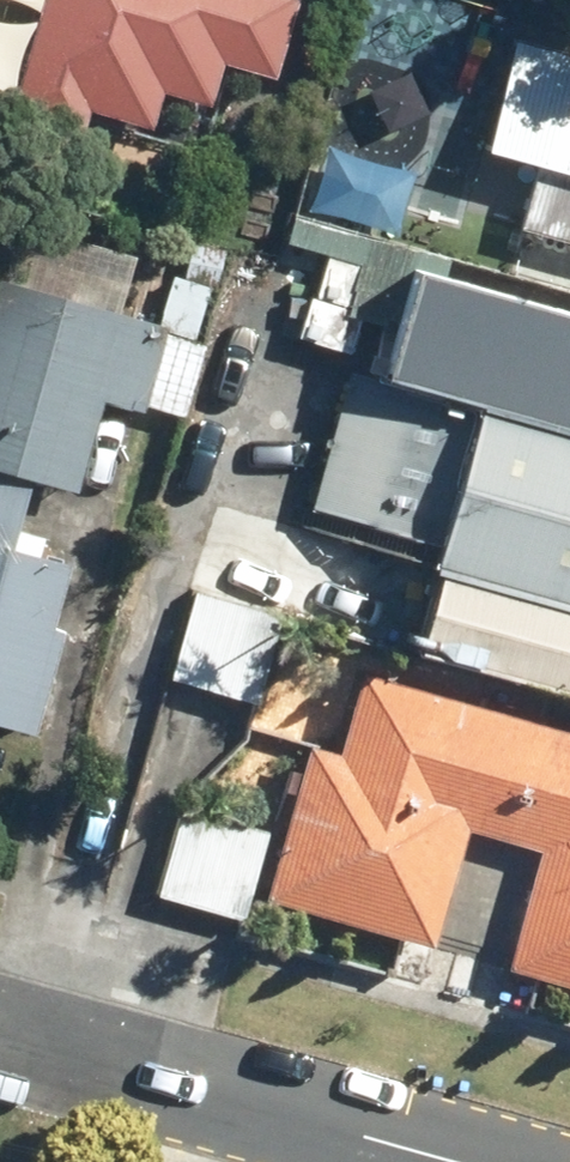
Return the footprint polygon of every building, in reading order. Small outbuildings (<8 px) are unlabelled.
[(16,104),(92,126),(97,109),(160,127),(170,93),(217,106),(230,63),(281,77),(303,0),(46,0),(16,104)] [(519,226),(569,240),(569,53),(512,37),(481,149),(536,165),(519,226)] [(379,378),(474,405),(569,433),(569,315),(410,269),(379,378)] [(39,730),(70,623),(59,620),(77,560),(18,543),(39,475),(82,488),(109,396),(147,408),(173,322),(8,273),(0,302),(0,719),(39,730)] [(451,486),(474,405),(379,378),(347,369),(308,507),(435,543),(451,486)] [(569,520),(569,433),(474,405),(451,486),(569,520)] [(435,571),(569,609),(569,520),(451,486),(435,543),(428,569),(435,571)] [(569,691),(569,609),(435,571),(413,648),(569,691)] [(172,677),(256,701),(280,616),(196,593),(172,677)] [(569,981),(569,729),(367,674),(348,743),(318,734),(273,900),(444,947),(476,829),(544,847),(512,966),(569,981)] [(243,920),(270,831),(183,805),(156,895),(243,920)]
